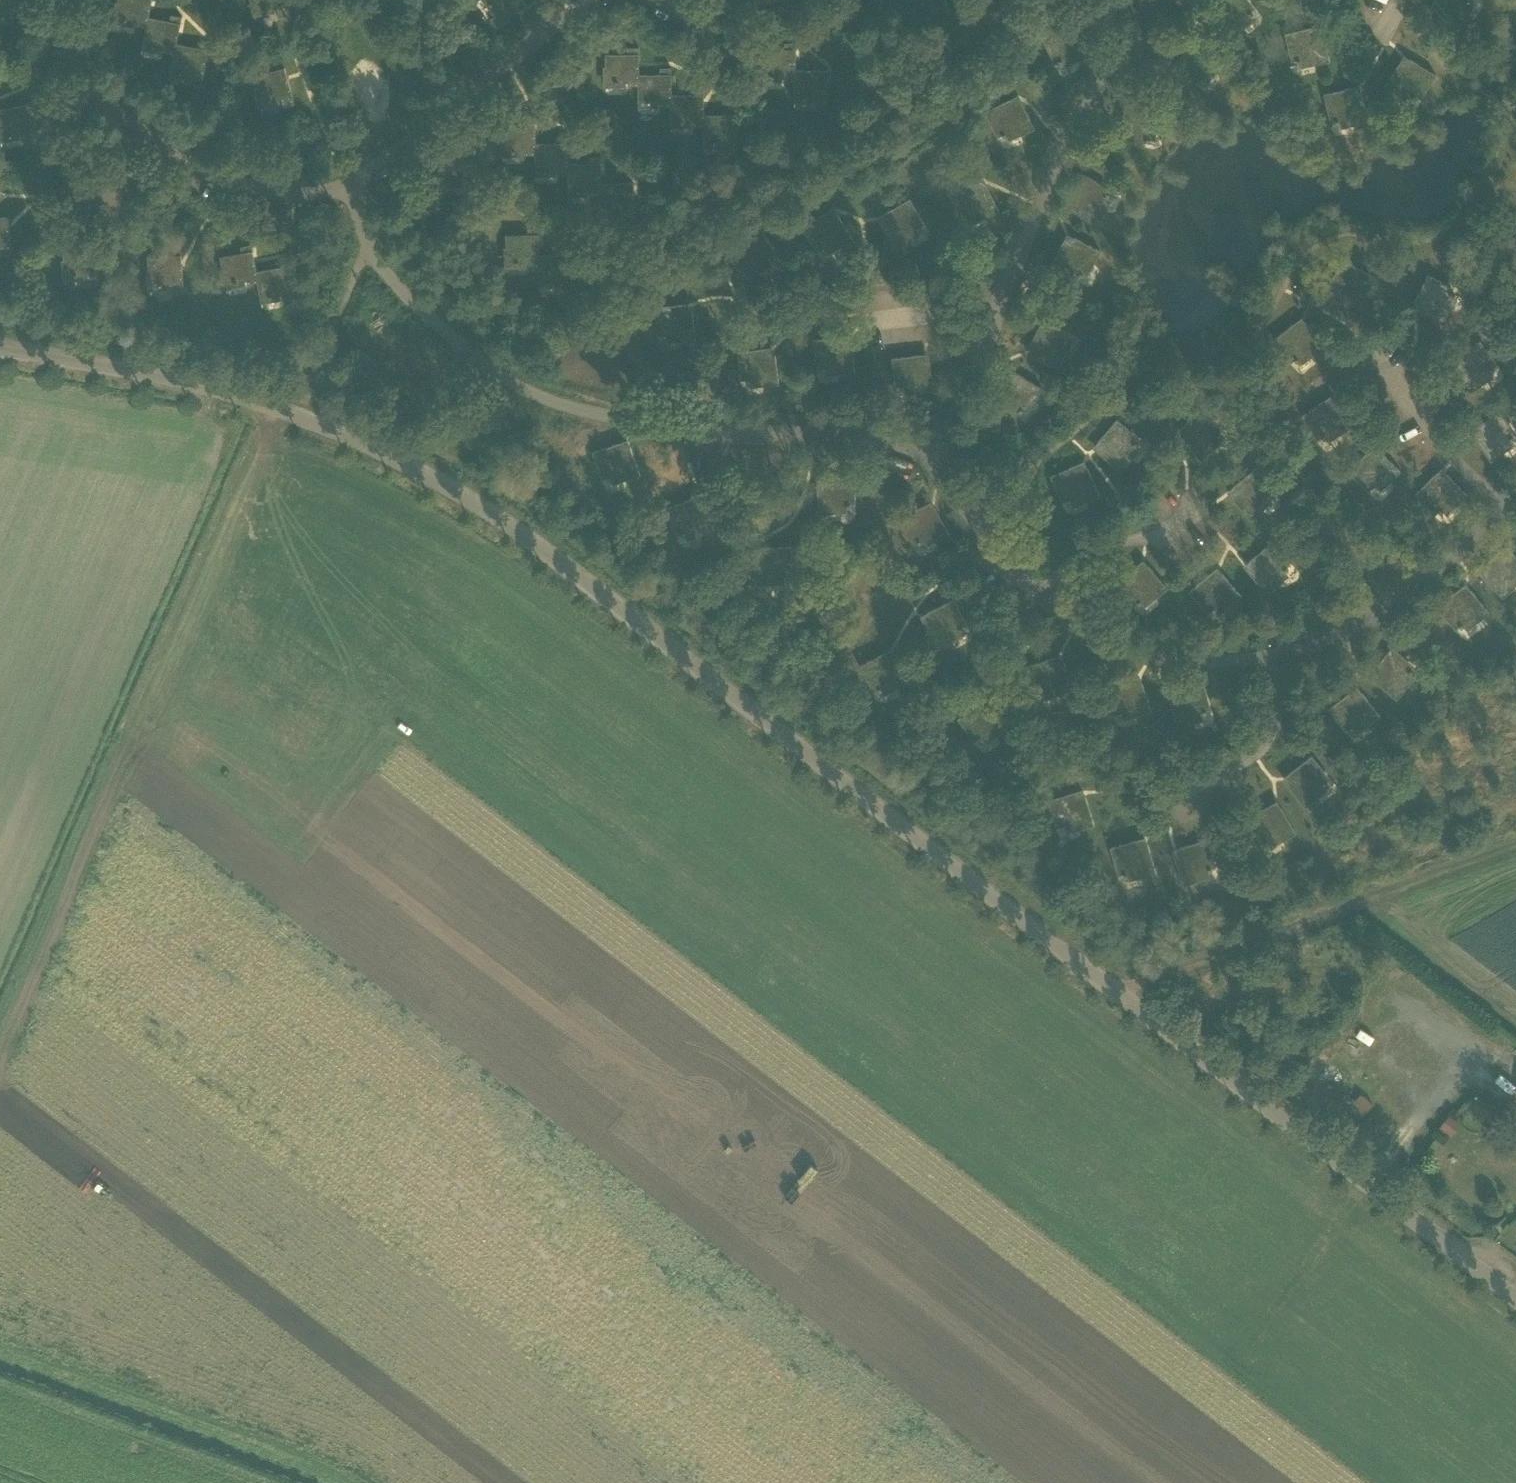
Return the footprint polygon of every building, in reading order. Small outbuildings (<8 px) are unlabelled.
[(149,18),(153,0),(119,0),(114,27),(115,27),(116,19),(124,20),(124,22),(127,22),(128,21),(137,23),(137,26),(146,28),(147,28),(149,18)] [(523,0),(488,0),(490,3),(489,4),(492,7),(493,6),(499,14),(491,20),(498,28),(527,6),(523,0)] [(1213,15),(1231,38),(1243,29),(1240,25),(1253,15),(1243,1),(1245,0),(1220,0),(1214,4),(1217,8),(1217,12),(1213,15)] [(1432,6),(1436,9),(1437,13),(1435,17),(1460,31),(1468,18),(1464,15),(1472,1),(1470,0),(1435,0),(1432,6)] [(177,44),(182,18),(172,16),(170,22),(149,18),(147,28),(146,28),(142,53),(143,53),(144,45),(152,47),(152,48),(155,49),(155,48),(165,49),(164,52),(174,54),(175,54),(177,44)] [(1318,34),(1315,32),(1314,27),(1285,34),(1289,49),(1294,48),(1298,64),(1314,60),(1315,65),(1330,62),(1323,33),(1318,34)] [(175,54),(174,54),(169,80),(170,80),(172,72),(180,73),(179,75),(183,75),(183,74),(193,76),(191,85),(202,87),(209,50),(177,44),(175,54)] [(629,86),(639,85),(639,75),(639,48),(628,48),(628,55),(606,55),(607,91),(608,91),(607,83),(615,83),(615,84),(619,84),(619,83),(629,83),(629,86)] [(1401,62),(1385,88),(1398,96),(1401,91),(1415,100),(1424,86),(1428,89),(1436,75),(1411,60),(1409,64),(1405,65),(1401,62)] [(253,77),(263,112),(263,111),(261,104),(269,102),(269,103),(273,102),(272,101),(282,98),(284,107),(295,104),(285,68),(253,77)] [(661,75),(639,75),(639,85),(639,111),(640,111),(640,103),(648,103),(648,105),(651,104),(651,103),(661,103),(661,106),(671,106),(672,106),(671,95),(672,95),(671,68),(661,69),(661,75)] [(1353,88),(1324,95),(1328,110),(1333,108),(1336,125),(1353,121),(1354,126),(1369,122),(1362,94),(1357,95),(1354,93),(1353,88)] [(693,95),(672,95),(671,95),(672,106),(671,106),(672,132),(672,124),(680,123),(680,125),(684,125),(684,123),(693,123),(694,126),(704,126),(704,116),(704,89),(693,89),(693,95)] [(1018,105),(1014,103),(1012,99),(985,112),(992,126),(996,123),(1004,139),(1019,131),(1021,136),(1035,129),(1022,103),(1018,105)] [(2,146),(3,146),(2,138),(10,137),(10,138),(13,138),(13,136),(23,135),(24,144),(35,142),(29,105),(0,110),(0,134),(2,146)] [(503,124),(504,161),(504,153),(512,152),(512,154),(516,154),(516,152),(525,152),(525,155),(535,155),(536,155),(536,144),(535,117),(525,117),(525,124),(503,124)] [(568,164),(569,164),(568,137),(557,137),(557,144),(536,144),(536,155),(535,155),(536,180),(537,180),(537,172),(545,172),(545,173),(548,173),(548,172),(558,172),(558,175),(568,174),(569,174),(568,164)] [(910,199),(884,214),(887,218),(886,222),(882,224),(896,250),(910,242),(907,238),(922,229),(913,215),(918,212),(910,199)] [(1,246),(2,255),(13,254),(8,217),(0,218),(0,246),(1,246)] [(539,255),(540,255),(539,228),(528,228),(528,235),(506,236),(507,272),(508,272),(508,264),(516,263),(516,265),(520,265),(520,263),(529,263),(529,266),(539,266),(540,266),(539,255)] [(1064,241),(1051,268),(1064,275),(1067,270),(1082,278),(1089,263),(1094,265),(1101,251),(1075,238),(1072,242),(1069,243),(1064,241)] [(248,284),(258,282),(257,272),(252,245),(241,247),(243,253),(221,258),(227,293),(228,293),(227,285),(235,283),(235,285),(238,284),(238,283),(248,281),(248,284)] [(148,259),(151,295),(152,295),(151,287),(159,286),(160,287),(163,287),(163,286),(173,285),(174,294),(184,293),(181,256),(148,259)] [(289,266),(257,272),(258,282),(263,308),(264,307),(262,299),(270,298),(270,299),(274,299),(273,297),(283,295),(285,305),(295,303),(289,266)] [(1428,275),(1415,302),(1420,304),(1421,308),(1419,312),(1446,325),(1452,311),(1447,309),(1455,294),(1440,286),(1442,282),(1428,275)] [(1043,320),(1029,347),(1034,349),(1035,353),(1033,357),(1059,370),(1066,357),(1062,354),(1069,339),(1054,332),(1056,327),(1043,320)] [(1273,341),(1282,353),(1286,350),(1297,363),(1310,353),(1313,357),(1325,347),(1307,324),(1303,327),(1299,326),(1296,323),(1273,341)] [(1481,341),(1456,357),(1459,361),(1458,366),(1454,368),(1471,393),(1483,384),(1480,380),(1494,370),(1485,356),(1489,353),(1481,341)] [(767,348),(738,352),(739,367),(745,367),(747,383),(763,381),(764,386),(779,384),(776,355),(771,356),(767,353),(767,348)] [(922,355),(892,359),(894,374),(899,373),(901,390),(918,388),(919,393),(934,391),(930,362),(925,362),(922,360),(922,355)] [(1007,376),(992,401),(1005,409),(1007,405),(1022,414),(1030,399),(1035,402),(1043,389),(1018,374),(1015,378),(1011,379),(1007,376)] [(1329,404),(1326,400),(1301,417),(1310,429),(1314,426),(1324,440),(1338,431),(1341,435),(1353,426),(1337,402),(1333,405),(1329,404)] [(1478,435),(1474,438),(1492,462),(1504,453),(1501,449),(1515,439),(1505,425),(1510,422),(1501,410),(1476,427),(1479,431),(1478,435)] [(1117,419),(1098,442),(1102,445),(1102,449),(1099,453),(1121,472),(1131,460),(1127,457),(1138,444),(1126,433),(1129,429),(1117,419)] [(593,452),(598,467),(603,465),(608,481),(624,476),(626,481),(640,476),(631,448),(626,449),(622,447),(621,443),(593,452)] [(1369,451),(1348,472),(1359,483),(1363,479),(1375,491),(1386,479),(1390,482),(1401,471),(1380,451),(1376,454),(1372,454),(1369,451)] [(1078,465),(1051,477),(1057,491),(1062,489),(1068,504),(1084,497),(1086,502),(1100,496),(1088,469),(1083,471),(1080,469),(1078,465)] [(1256,468),(1233,487),(1236,491),(1236,495),(1232,498),(1251,521),(1263,511),(1259,507),(1272,496),(1262,483),(1266,480),(1256,468)] [(1439,478),(1436,474),(1415,495),(1426,506),(1429,503),(1441,514),(1453,503),(1457,506),(1468,495),(1447,474),(1443,478),(1439,478)] [(822,485),(818,485),(819,514),(834,514),(834,508),(851,508),(850,491),(855,491),(855,475),(825,477),(825,481),(822,485)] [(694,498),(667,509),(672,523),(677,521),(683,537),(699,531),(700,536),(715,531),(704,503),(700,504),(696,503),(694,498)] [(925,505),(899,519),(906,533),(911,530),(919,545),(934,537),(936,542),(950,535),(936,509),(931,511),(927,510),(925,505)] [(1272,542),(1250,561),(1253,565),(1252,569),(1249,572),(1268,595),(1280,585),(1276,581),(1289,570),(1278,557),(1282,554),(1272,542)] [(1484,565),(1487,569),(1487,573),(1483,576),(1503,598),(1515,588),(1511,584),(1515,580),(1515,564),(1513,561),(1515,558),(1515,557),(1506,546),(1484,565)] [(1138,565),(1115,584),(1125,596),(1129,593),(1140,606),(1153,595),(1156,599),(1168,589),(1149,566),(1145,569),(1141,569),(1138,565)] [(1212,573),(1189,592),(1199,604),(1203,600),(1214,613),(1227,602),(1230,606),(1242,596),(1223,574),(1219,577),(1215,576),(1212,573)] [(1460,589),(1437,608),(1447,620),(1451,616),(1461,629),(1474,619),(1478,623),(1490,613),(1471,590),(1467,593),(1463,593),(1460,589)] [(954,599),(928,613),(930,617),(929,621),(924,623),(938,649),(952,642),(949,638),(964,630),(956,615),(961,613),(954,599)] [(1392,647),(1373,670),(1377,673),(1377,677),(1374,681),(1397,700),(1407,688),(1403,685),(1414,672),(1401,661),(1404,657),(1392,647)] [(886,653),(860,666),(867,680),(872,677),(879,692),(894,685),(897,689),(910,682),(897,656),(892,658),(889,657),(886,653)] [(1055,658),(1027,666),(1031,681),(1036,679),(1041,695),(1057,691),(1059,696),(1073,691),(1065,663),(1060,664),(1056,662),(1055,658)] [(1133,678),(1105,687),(1109,702),(1114,700),(1119,716),(1135,711),(1137,716),(1151,711),(1143,683),(1138,685),(1134,683),(1133,678)] [(1174,699),(1170,700),(1178,728),(1193,724),(1192,719),(1208,714),(1203,698),(1208,696),(1203,682),(1175,690),(1176,695),(1174,699)] [(1352,691),(1328,709),(1337,722),(1342,719),(1352,732),(1365,722),(1368,726),(1380,716),(1362,693),(1359,696),(1354,695),(1352,691)] [(982,702),(958,719),(967,731),(971,728),(980,742),(994,732),(997,737),(1010,728),(993,704),(989,706),(985,706),(982,702)] [(1291,782),(1288,785),(1306,808),(1318,799),(1315,794),(1328,784),(1317,771),(1322,768),(1312,756),(1289,774),(1292,778),(1291,782)] [(1078,796),(1076,792),(1048,801),(1053,815),(1058,814),(1062,830),(1078,825),(1080,830),(1095,825),(1086,797),(1081,798),(1078,796)] [(1245,820),(1253,833),(1258,831),(1266,845),(1281,837),(1283,841),(1297,834),(1282,808),(1278,810),(1273,809),(1271,805),(1245,820)] [(1175,858),(1184,886),(1198,881),(1197,876),(1213,871),(1208,855),(1213,854),(1208,839),(1180,848),(1181,853),(1179,856),(1175,858)] [(1139,840),(1110,848),(1115,863),(1120,861),(1124,877),(1140,873),(1142,878),(1157,873),(1148,845),(1144,846),(1140,844),(1139,840)] [(1460,1123),(1450,1115),(1440,1128),(1449,1135),(1460,1123)]
